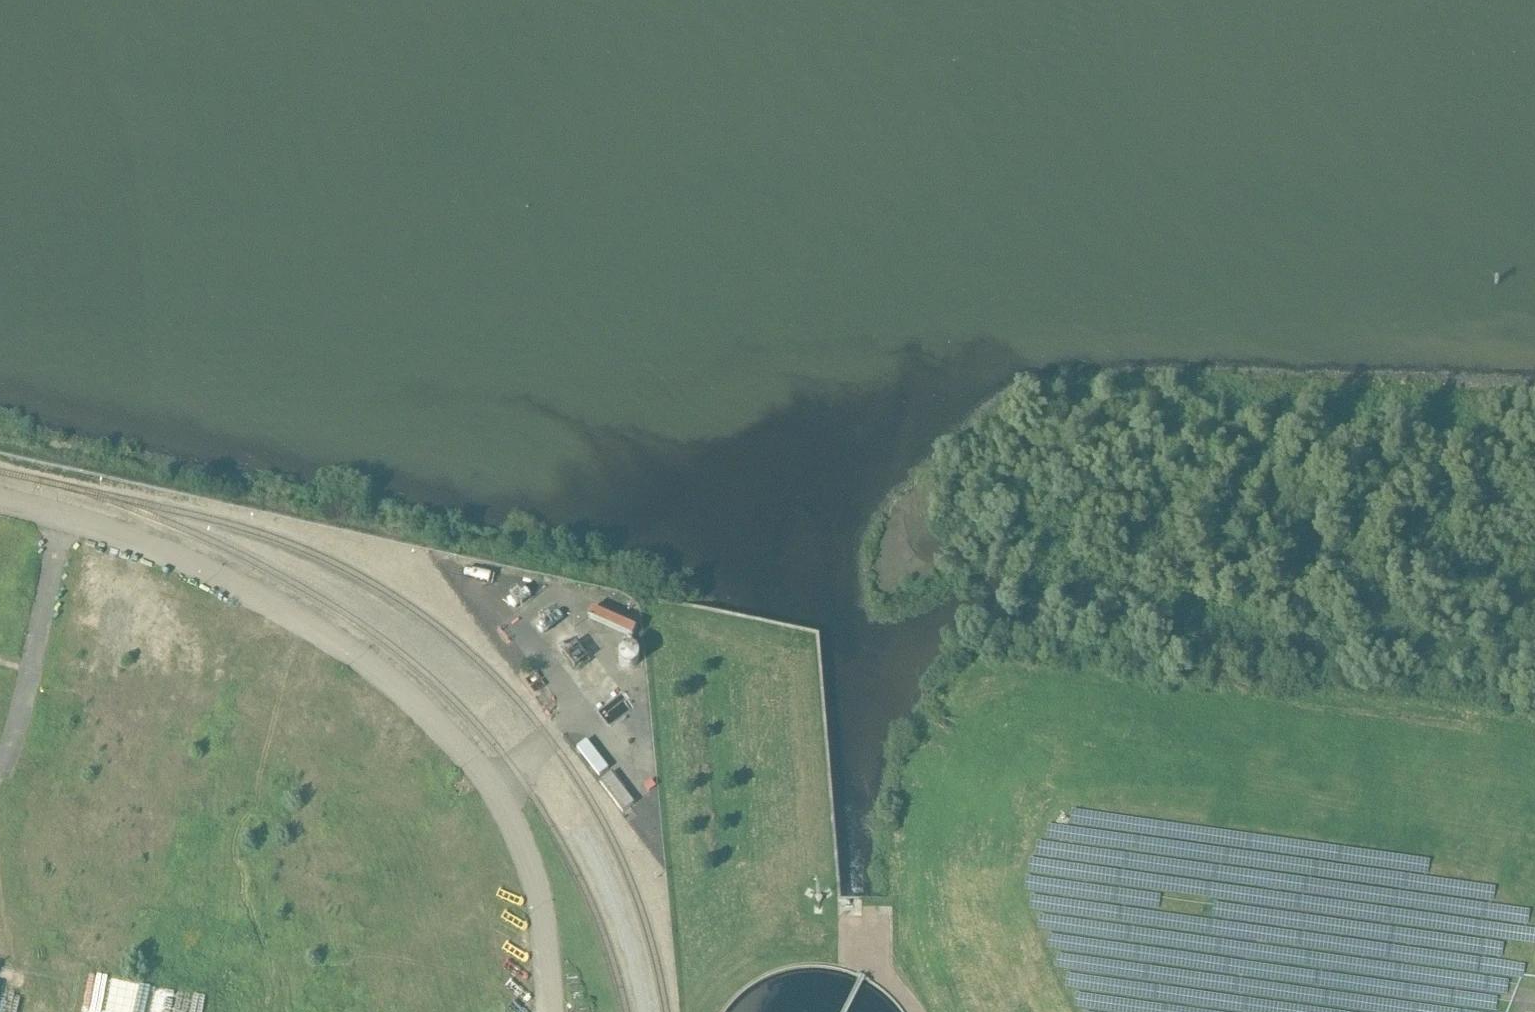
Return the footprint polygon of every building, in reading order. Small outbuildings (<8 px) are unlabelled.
[(620,658),(620,659),(620,660),(621,662),(622,664),(623,665),(624,666),(625,667),(628,668),(630,668),(632,668),(633,668),(636,666),(637,665),(639,664),(640,662),(640,661),(641,659),(641,657),(641,656),(641,654),(640,653),(639,651),(637,649),(636,649),(635,648),(633,647),(631,647),(629,647),(628,647),(625,648),(624,650),(622,651),(621,652),(621,654),(620,656),(620,658)] [(578,747),(600,776),(609,769),(587,740),(578,747)] [(600,782),(624,813),(635,804),(612,773),(600,782)]
